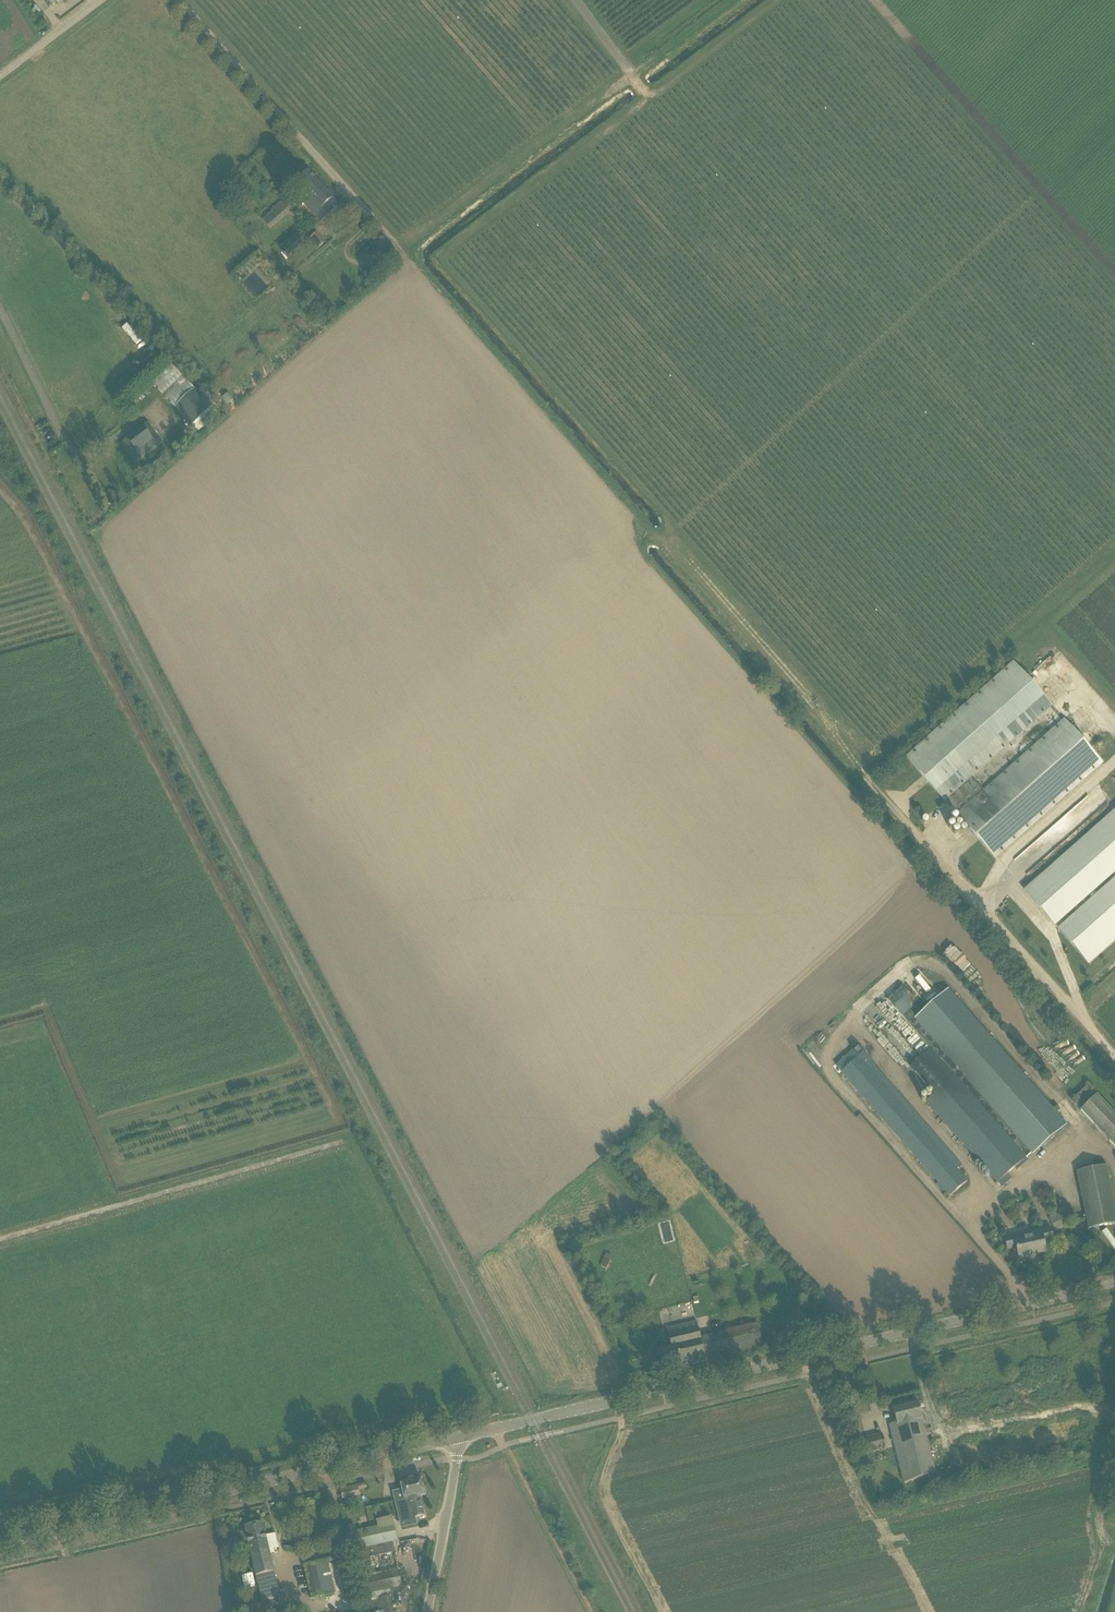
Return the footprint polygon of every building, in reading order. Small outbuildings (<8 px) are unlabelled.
[(320,223),(339,206),(333,199),(308,172),(296,183),(303,192),(297,196),(320,223)] [(263,231),(268,227),(269,229),(290,211),(281,201),(271,210),(271,211),(262,220),(258,224),(263,231)] [(314,235),(305,243),(314,252),(323,245),(314,235)] [(302,251),(292,240),(279,251),(289,263),(302,251)] [(241,287),(254,300),(274,281),(261,268),(241,287)] [(181,384),(183,385),(168,400),(194,427),(213,408),(186,380),(181,384)] [(229,394),(223,399),(228,406),(234,401),(229,394)] [(141,459),(162,443),(148,423),(126,439),(141,459)] [(156,472),(152,466),(151,464),(145,469),(151,476),(156,472)] [(108,491),(106,504),(115,506),(117,493),(108,491)] [(1013,662),(902,756),(943,804),(947,800),(958,812),(983,790),(972,777),(1052,709),(1013,662)] [(1024,886),(1025,895),(1056,932),(1056,931),(1086,966),(1114,941),(1114,808),(1024,886)] [(965,971),(972,963),(953,947),(946,955),(965,971)] [(902,1017),(931,1049),(911,1067),(935,1094),(926,1101),(998,1183),(1002,1188),(1012,1180),(1007,1174),(1026,1158),(1031,1154),(1033,1155),(1067,1125),(949,989),(916,1017),(910,1010),(902,1017)] [(833,993),(828,995),(836,1011),(841,1009),(833,993)] [(859,1057),(842,1072),(950,1196),(967,1181),(965,1179),(913,1119),(918,1114),(901,1095),(896,1100),(859,1057)] [(1076,1106),(1091,1091),(1087,1086),(1071,1101),(1076,1106)] [(1097,1096),(1081,1111),(1114,1147),(1114,1115),(1097,1096)] [(1106,1167),(1077,1173),(1089,1230),(1114,1224),(1114,1208),(1106,1167)] [(1059,1214),(1049,1220),(1055,1233),(1066,1227),(1059,1214)] [(1044,1244),(1053,1242),(1050,1228),(1041,1231),(1005,1238),(1008,1250),(1016,1248),(1019,1259),(1046,1253),(1044,1244)] [(612,1256),(606,1254),(600,1267),(606,1269),(612,1256)] [(764,1348),(758,1324),(701,1338),(697,1322),(673,1328),(672,1323),(666,1325),(667,1330),(671,1347),(658,1351),(662,1367),(690,1361),(691,1365),(707,1362),(764,1348)] [(893,1408),(896,1423),(889,1425),(904,1484),(936,1476),(918,1402),(893,1408)] [(886,1449),(882,1434),(866,1438),(869,1453),(886,1449)] [(396,1494),(397,1501),(405,1499),(409,1520),(425,1516),(420,1497),(425,1496),(421,1478),(401,1483),(403,1492),(396,1494)] [(357,1495),(356,1490),(355,1486),(340,1490),(342,1499),(357,1495)] [(376,1519),(378,1527),(356,1532),(354,1525),(348,1526),(350,1538),(355,1537),(368,1597),(401,1590),(400,1587),(403,1586),(397,1563),(393,1542),(401,1540),(396,1515),(376,1519)] [(262,1601),(280,1597),(263,1524),(245,1528),(240,1532),(242,1542),(249,1543),(262,1601)] [(425,1560),(429,1541),(412,1538),(409,1557),(425,1560)] [(328,1560),(304,1566),(311,1599),(336,1594),(328,1560)] [(381,1598),(370,1601),(372,1611),(394,1611),(392,1604),(391,1598),(390,1597),(392,1596),(391,1595),(381,1598)]
